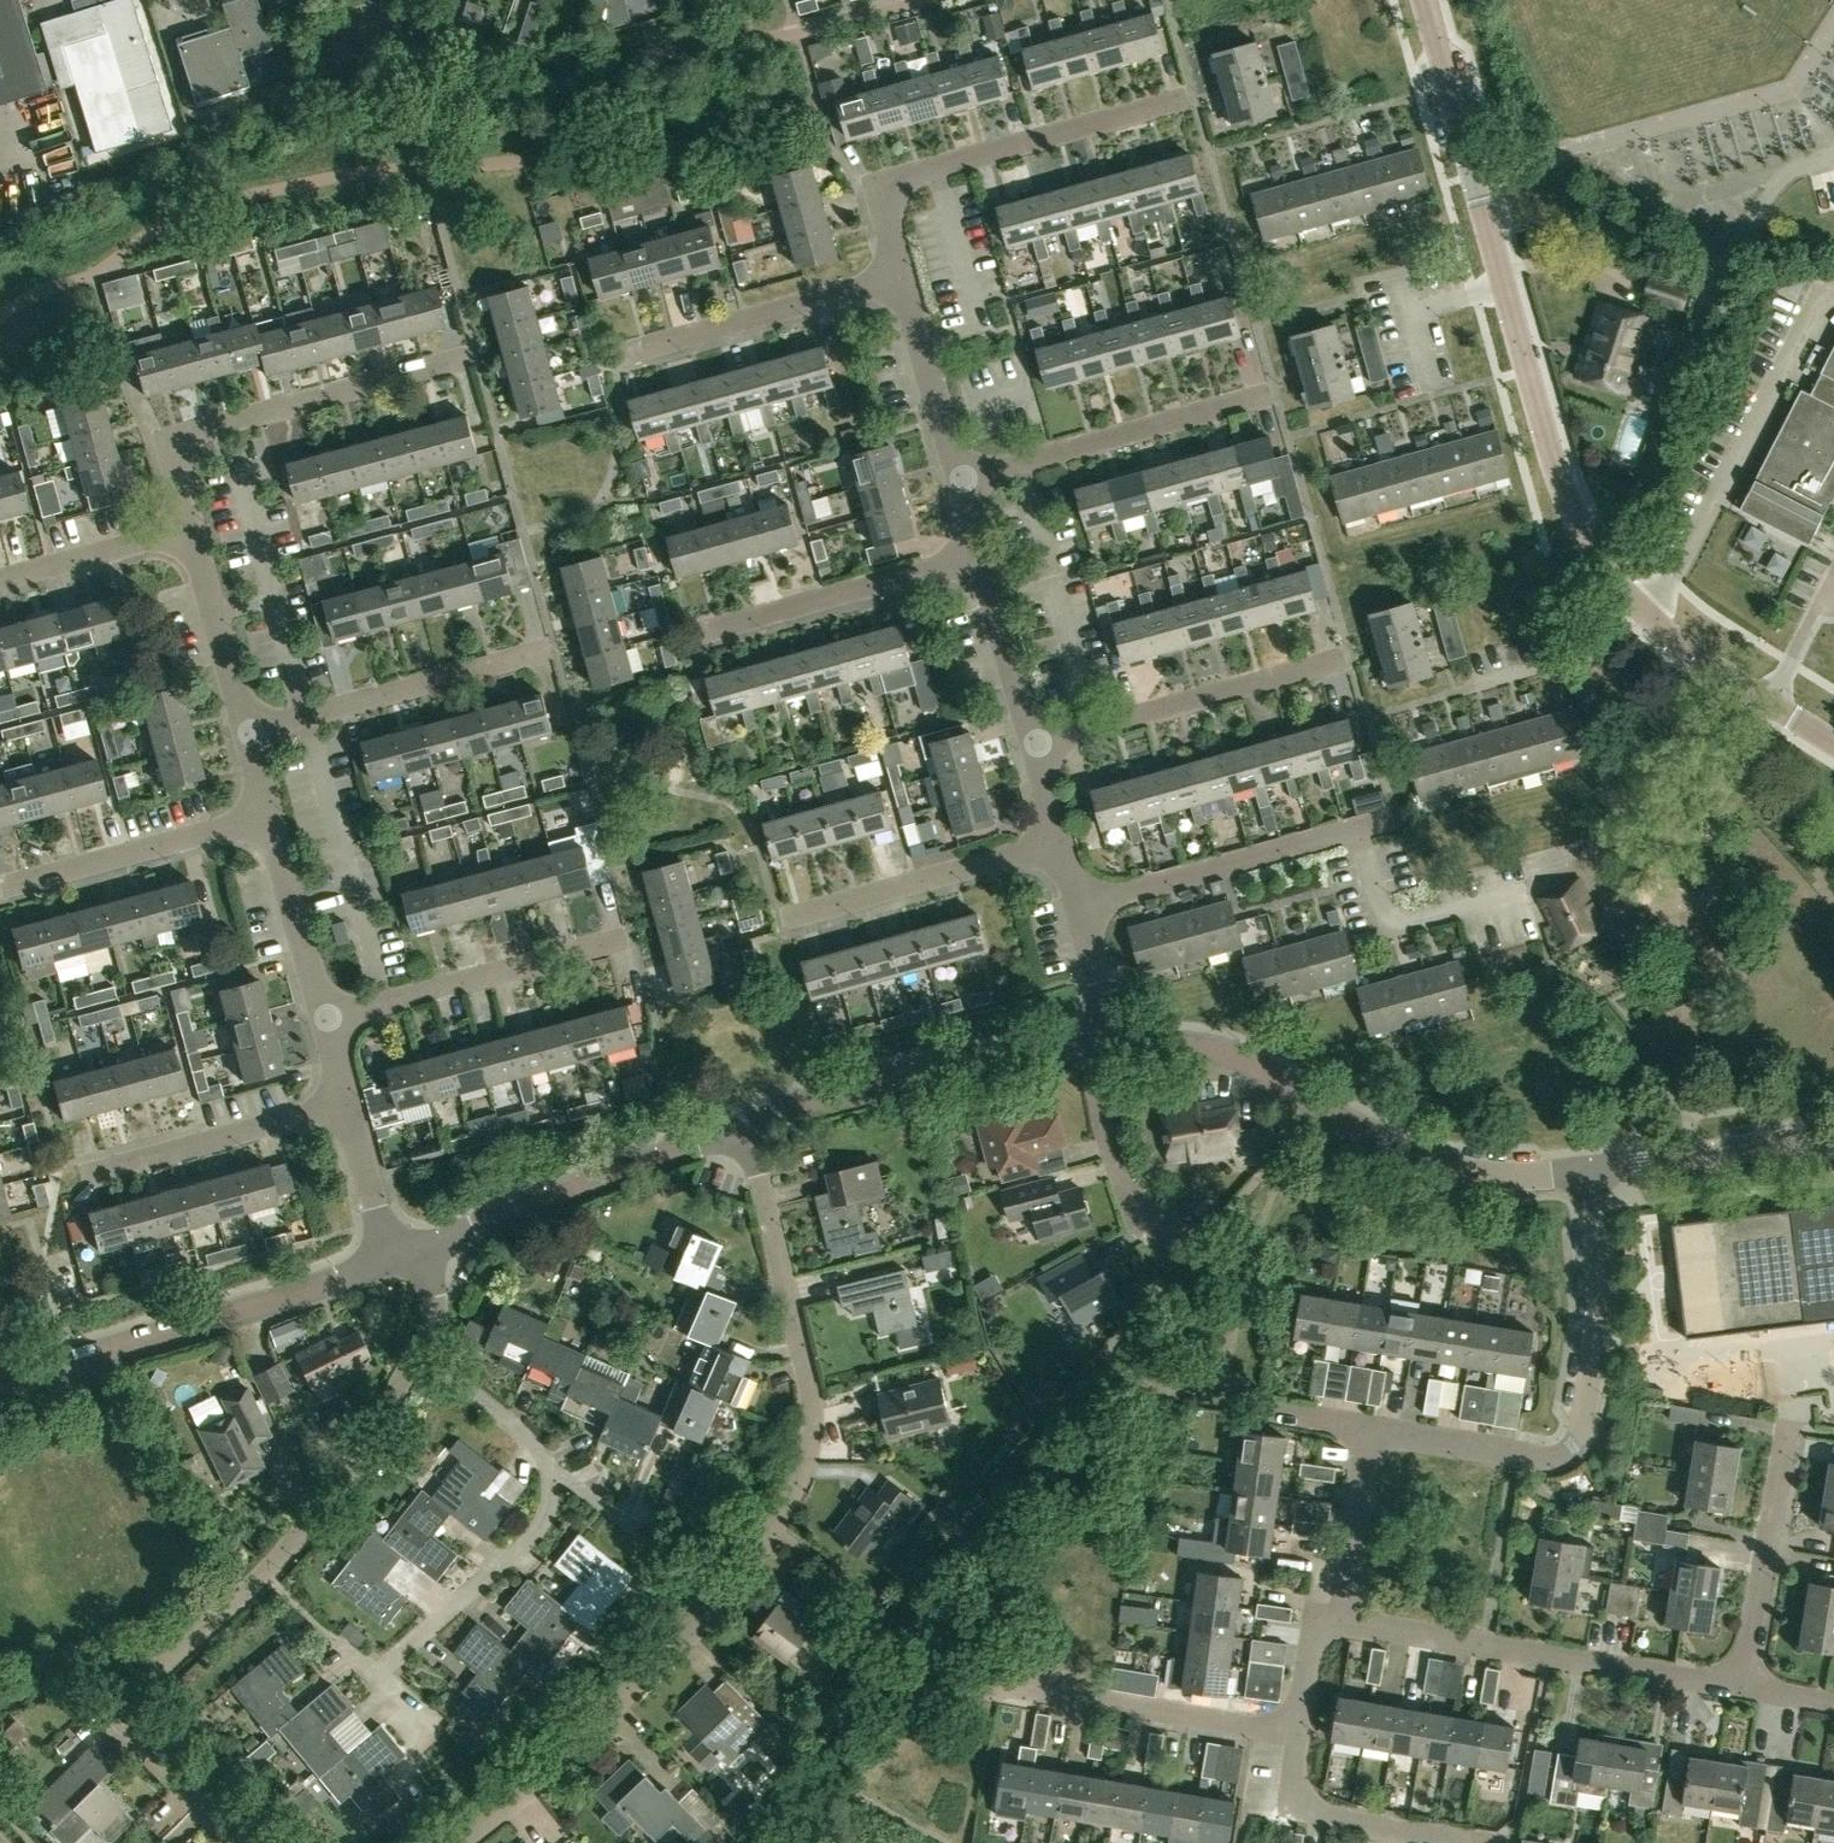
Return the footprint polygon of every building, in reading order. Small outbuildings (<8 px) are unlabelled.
[(45,89),(17,0),(0,0),(0,103),(45,89)] [(172,129),(132,0),(114,0),(110,1),(109,0),(72,0),(70,1),(82,40),(61,46),(94,153),(172,129)] [(197,108),(250,91),(239,57),(272,47),(257,0),(222,0),(221,0),(228,22),(175,39),(197,108)] [(470,0),(469,0),(464,13),(482,20),(487,6),(470,0)] [(820,9),(817,0),(803,0),(797,2),(800,14),(820,9)] [(1154,16),(1166,13),(1163,0),(1150,0),(1153,13),(1130,20),(1124,0),(1120,0),(1113,2),(1119,23),(1120,23),(1131,61),(1164,51),(1154,16)] [(1097,29),(1092,8),(1081,11),(1086,32),(1088,31),(1099,70),(1131,61),(1120,23),(1119,23),(1097,29)] [(1057,40),(1067,79),(1099,70),(1088,31),(1086,32),(1066,38),(1060,16),(1049,19),(1055,41),(1057,40)] [(519,42),(531,46),(538,23),(527,19),(519,42)] [(361,55),(356,22),(330,25),(334,59),(361,55)] [(1055,41),(1035,47),(1029,25),(1017,28),(1023,52),(1025,51),(1035,88),(1067,79),(1057,40),(1055,41)] [(840,54),(863,48),(858,32),(835,38),(840,54)] [(1281,59),(1299,54),(1296,40),(1277,45),(1281,59)] [(828,41),(810,46),(814,60),(832,55),(828,41)] [(958,45),(964,66),(967,65),(977,104),(1010,95),(999,56),(996,57),(992,45),(973,51),(970,41),(958,45)] [(1215,54),(1234,126),(1277,114),(1257,42),(1215,54)] [(927,53),(933,75),(935,74),(945,113),(977,104),(967,65),(964,66),(944,72),(938,50),(927,53)] [(1303,68),(1299,54),(1281,59),(1285,73),(1303,68)] [(935,74),(933,75),(912,80),(906,59),(895,62),(901,84),(902,83),(913,122),(945,113),(935,74)] [(901,84),(881,89),(875,67),(864,71),(869,92),(871,92),(882,130),(913,122),(902,83),(901,84)] [(1289,87),(1307,82),(1303,68),(1285,73),(1289,87)] [(843,118),(849,139),(882,130),(871,92),(869,92),(849,98),(843,77),(819,83),(830,121),(843,118)] [(1307,82),(1289,87),(1293,101),(1311,95),(1307,82)] [(1385,158),(1398,202),(1431,193),(1418,149),(1385,158)] [(1201,191),(1191,154),(1159,163),(1169,201),(1172,200),(1192,194),(1198,215),(1209,212),(1203,190),(1201,191)] [(83,157),(46,159),(46,174),(83,172),(83,157)] [(797,157),(772,164),(775,177),(800,170),(797,157)] [(1352,167),(1365,212),(1398,202),(1385,158),(1352,167)] [(1172,200),(1169,201),(1159,163),(1127,172),(1137,210),(1140,209),(1160,203),(1166,225),(1178,222),(1172,200)] [(782,207),(822,197),(813,166),(800,170),(775,177),(774,177),(782,207)] [(1319,176),(1332,221),(1365,212),(1352,167),(1319,176)] [(1137,210),(1127,172),(1095,181),(1105,219),(1108,218),(1129,212),(1134,233),(1146,230),(1140,209),(1137,210)] [(651,173),(632,178),(638,197),(656,191),(651,173)] [(1286,186),(1298,230),(1332,221),(1319,176),(1286,186)] [(632,178),(614,183),(619,202),(638,197),(632,178)] [(1073,228),(1076,227),(1096,221),(1102,243),(1114,239),(1108,218),(1105,219),(1095,181),(1063,190),(1073,228)] [(699,185),(677,191),(681,202),(702,197),(699,185)] [(1298,230),(1286,186),(1253,195),(1265,239),(1298,230)] [(1073,228),(1063,190),(1030,199),(1041,237),(1045,236),(1064,230),(1070,251),(1082,248),(1076,227),(1073,228)] [(791,238),(830,227),(822,197),(782,207),(791,238)] [(1045,236),(1041,237),(1030,199),(998,207),(1009,246),(1033,239),(1039,261),(1051,257),(1045,236)] [(723,224),(735,221),(729,200),(718,203),(723,224)] [(700,228),(680,234),(690,271),(721,263),(710,226),(716,224),(712,209),(696,213),(700,228)] [(412,212),(391,217),(394,229),(415,224),(412,212)] [(584,229),(605,223),(602,212),(581,217),(584,229)] [(735,221),(723,224),(729,245),(741,242),(735,221)] [(374,222),(353,227),(356,240),(377,234),(374,222)] [(356,240),(353,227),(332,233),(335,245),(356,240)] [(830,227),(791,238),(799,268),(838,257),(830,227)] [(651,242),(661,279),(690,271),(680,234),(651,242)] [(230,243),(233,254),(255,249),(252,237),(230,243)] [(294,243),(298,255),(319,250),(315,238),(294,243)] [(661,279),(651,242),(621,250),(632,287),(661,279)] [(233,254),(230,243),(210,248),(213,260),(233,254)] [(298,255),(294,243),(273,249),(277,261),(298,255)] [(632,287),(621,250),(591,259),(601,296),(632,287)] [(194,258),(172,264),(175,276),(197,270),(194,258)] [(745,259),(733,262),(739,283),(751,280),(745,259)] [(175,276),(172,264),(152,269),(155,281),(175,276)] [(1787,270),(1781,289),(1804,296),(1810,277),(1787,270)] [(135,274),(114,279),(117,291),(138,286),(135,274)] [(561,278),(567,299),(579,296),(573,274),(561,278)] [(1241,334),(1231,296),(1207,303),(1201,281),(1189,285),(1195,306),(1197,306),(1207,344),(1241,334)] [(433,287),(402,295),(413,335),(444,326),(433,287)] [(491,297),(499,327),(537,317),(529,287),(491,297)] [(1197,306),(1195,306),(1175,312),(1169,290),(1158,293),(1164,315),(1165,314),(1176,352),(1207,344),(1197,306)] [(384,343),(413,335),(402,295),(373,303),(384,343)] [(1145,361),(1176,352),(1165,314),(1164,315),(1144,320),(1138,299),(1127,302),(1133,323),(1134,323),(1145,361)] [(1576,377),(1628,394),(1653,319),(1601,301),(1576,377)] [(354,351),(384,343),(373,303),(343,311),(354,351)] [(295,367),(325,359),(315,319),(311,307),(281,316),(295,367)] [(1101,332),(1103,332),(1113,370),(1145,361),(1134,323),(1133,323),(1112,329),(1106,308),(1095,311),(1101,332)] [(1101,332),(1080,338),(1072,310),(1061,313),(1069,341),(1070,341),(1081,379),(1113,370),(1103,332),(1101,332)] [(343,311),(315,319),(325,359),(354,351),(343,311)] [(581,336),(593,333),(587,312),(576,315),(581,336)] [(203,379),(232,371),(221,332),(216,315),(188,323),(192,340),(203,379)] [(262,363),(261,363),(264,375),(295,367),(281,316),(254,323),(257,334),(255,336),(262,363)] [(545,347),(537,317),(499,327),(507,357),(545,347)] [(1360,341),(1378,336),(1375,322),(1357,327),(1360,341)] [(232,371),(261,363),(262,363),(255,336),(257,334),(254,323),(221,332),(232,371)] [(1335,324),(1293,336),(1313,408),(1355,396),(1335,324)] [(1070,341),(1069,341),(1048,347),(1042,325),(1032,328),(1049,388),(1081,379),(1070,341)] [(144,395),(174,387),(163,348),(159,332),(129,340),(144,395)] [(593,333),(581,336),(587,357),(599,354),(593,333)] [(1364,355),(1382,350),(1378,336),(1360,341),(1364,355)] [(174,387),(203,379),(192,340),(163,348),(174,387)] [(553,377),(545,347),(507,357),(515,387),(553,377)] [(836,384),(833,384),(823,347),(791,356),(802,394),(804,393),(824,388),(829,409),(841,406),(836,384)] [(1809,544),(1831,501),(1833,503),(1833,348),(1811,395),(1801,390),(1740,509),(1809,544)] [(1386,364),(1382,350),(1364,355),(1368,369),(1386,364)] [(791,356),(759,365),(770,403),(772,402),(792,397),(798,418),(810,414),(804,393),(802,394),(791,356)] [(584,366),(593,396),(604,393),(596,363),(584,366)] [(1386,364),(1368,369),(1372,382),(1390,378),(1386,364)] [(772,402),(770,403),(759,365),(727,374),(737,412),(740,411),(760,406),(766,426),(778,423),(772,402)] [(727,374),(695,383),(705,421),(708,420),(728,414),(734,435),(746,432),(740,411),(737,412),(727,374)] [(561,407),(553,377),(515,387),(523,417),(561,407)] [(663,392),(673,430),(676,429),(696,423),(702,444),(714,441),(708,420),(705,421),(695,383),(663,392)] [(673,430),(663,392),(630,401),(641,439),(664,432),(671,453),(682,450),(676,429),(673,430)] [(68,434),(108,423),(100,393),(60,404),(68,434)] [(1491,411),(1481,414),(1483,422),(1493,420),(1491,411)] [(448,463),(477,455),(467,415),(437,423),(448,463)] [(1625,456),(1644,463),(1659,425),(1640,418),(1625,456)] [(23,446),(35,443),(29,422),(17,425),(23,446)] [(68,434),(76,464),(116,453),(108,423),(68,434)] [(448,463),(437,423),(407,431),(418,471),(448,463)] [(1497,430),(1464,440),(1476,484),(1509,475),(1497,430)] [(418,471),(407,431),(378,439),(389,479),(418,471)] [(1270,436),(1237,445),(1248,483),(1250,482),(1270,477),(1276,497),(1285,495),(1286,494),(1284,486),(1281,474),(1275,456),(1270,436)] [(389,479),(378,439),(348,447),(359,487),(389,479)] [(1464,440),(1431,449),(1443,494),(1476,484),(1464,440)] [(23,446),(29,467),(40,464),(35,443),(23,446)] [(860,487),(900,477),(891,445),(851,456),(860,487)] [(1237,445),(1205,454),(1216,492),(1218,491),(1239,486),(1248,517),(1249,516),(1259,514),(1250,482),(1248,483),(1237,445)] [(359,487),(348,447),(319,455),(329,495),(359,487)] [(1431,449),(1398,459),(1410,503),(1443,494),(1431,449)] [(84,494),(125,483),(116,453),(76,464),(64,467),(67,479),(80,476),(84,494)] [(1205,454),(1173,463),(1182,496),(1184,501),(1186,500),(1207,494),(1213,516),(1224,513),(1218,491),(1216,492),(1205,454)] [(329,495),(319,455),(289,463),(300,503),(329,495)] [(1398,459),(1365,468),(1377,513),(1410,503),(1398,459)] [(1173,463),(1142,472),(1152,510),(1154,509),(1175,503),(1181,525),(1192,521),(1186,500),(1184,501),(1182,496),(1173,463)] [(1344,522),(1377,513),(1365,468),(1332,477),(1344,522)] [(778,469),(757,475),(760,486),(781,481),(778,469)] [(28,511),(17,471),(0,476),(0,518),(28,511)] [(1142,472),(1110,481),(1120,519),(1123,518),(1144,512),(1150,533),(1160,530),(1154,509),(1152,510),(1142,472)] [(908,505),(900,477),(860,487),(868,516),(908,505)] [(800,504),(813,500),(806,479),(794,482),(800,504)] [(719,486),(722,497),(743,491),(740,480),(719,486)] [(1110,481),(1077,490),(1088,528),(1112,521),(1117,542),(1129,539),(1123,518),(1120,519),(1110,481)] [(53,514),(44,482),(33,485),(41,517),(53,514)] [(1305,514),(1297,483),(1284,486),(1286,494),(1285,495),(1292,518),(1305,514)] [(722,497),(719,486),(698,492),(701,503),(722,497)] [(464,494),(467,506),(490,500),(486,488),(464,494)] [(681,496),(660,502),(663,514),(684,508),(681,496)] [(819,500),(822,518),(839,515),(835,497),(819,500)] [(448,498),(427,504),(431,516),(452,510),(448,498)] [(813,500),(800,504),(806,524),(818,521),(813,500)] [(410,521),(431,516),(427,504),(407,509),(410,521)] [(759,512),(769,550),(799,542),(789,504),(759,512)] [(916,536),(908,505),(868,516),(877,547),(916,536)] [(759,512),(729,521),(739,559),(769,550),(759,512)] [(389,514),(367,520),(370,532),(393,526),(389,514)] [(1259,514),(1249,516),(1253,530),(1263,528),(1259,514)] [(432,522),(436,534),(456,529),(453,517),(432,522)] [(370,532),(367,520),(345,526),(348,538),(370,532)] [(729,521),(699,529),(709,567),(739,559),(729,521)] [(436,534),(432,522),(411,528),(415,540),(436,534)] [(309,535),(313,548),(334,542),(331,529),(309,535)] [(709,567),(699,529),(668,538),(679,576),(709,567)] [(395,532),(373,538),(377,551),(398,545),(395,532)] [(356,556),(377,551),(373,538),(352,544),(356,556)] [(491,555),(473,560),(484,600),(515,592),(509,570),(527,565),(520,538),(488,546),(491,555)] [(811,541),(817,562),(829,559),(823,538),(811,541)] [(634,549),(640,570),(652,567),(646,546),(634,549)] [(1277,555),(1267,558),(1272,578),(1274,578),(1285,616),(1319,606),(1308,568),(1283,575),(1277,555)] [(602,557),(563,567),(571,597),(610,587),(602,557)] [(473,560),(444,568),(455,608),(484,600),(473,560)] [(1246,564),(1234,567),(1240,587),(1243,586),(1253,625),(1285,616),(1274,578),(1272,578),(1251,584),(1246,564)] [(444,568),(415,576),(426,616),(455,608),(444,568)] [(1214,573),(1203,576),(1208,596),(1211,595),(1221,633),(1253,625),(1243,586),(1240,587),(1220,593),(1214,573)] [(415,576),(386,584),(397,623),(426,616),(415,576)] [(1182,581),(1171,584),(1171,585),(1177,605),(1179,604),(1189,642),(1221,633),(1211,595),(1208,596),(1188,601),(1182,581)] [(386,584),(357,591),(368,631),(397,623),(386,584)] [(650,588),(655,608),(667,605),(662,585),(650,588)] [(618,616),(610,587),(571,597),(579,627),(618,616)] [(1150,590),(1139,594),(1145,613),(1147,613),(1157,651),(1189,642),(1179,604),(1177,605),(1156,610),(1150,590)] [(326,600),(312,604),(318,624),(321,639),(335,635),(336,640),(368,631),(357,591),(326,600)] [(109,654),(106,641),(123,637),(112,597),(82,605),(93,644),(96,653),(97,657),(109,654)] [(1119,599),(1107,602),(1113,622),(1123,660),(1157,651),(1147,613),(1145,613),(1124,619),(1119,599)] [(1438,619),(1456,614),(1452,600),(1434,605),(1438,619)] [(1433,674),(1413,602),(1370,614),(1391,686),(1433,674)] [(93,644),(82,605),(53,613),(64,653),(65,652),(68,666),(74,664),(79,658),(76,648),(93,644)] [(672,624),(667,605),(655,608),(660,627),(672,624)] [(64,653),(53,613),(24,621),(34,660),(64,653)] [(1442,633),(1460,627),(1456,614),(1438,619),(1442,633)] [(587,657),(626,646),(618,616),(579,627),(587,657)] [(0,627),(0,648),(5,668),(34,660),(24,621),(0,627)] [(911,663),(900,625),(869,633),(885,692),(917,683),(911,663)] [(1446,646),(1464,641),(1460,627),(1442,633),(1446,646)] [(869,633),(837,642),(847,680),(849,680),(870,674),(876,695),(885,692),(869,633)] [(1464,641),(1446,646),(1450,660),(1468,655),(1464,641)] [(849,680),(847,680),(837,642),(805,651),(815,689),(817,689),(838,683),(844,704),(854,701),(849,680)] [(666,667),(678,664),(673,643),(661,646),(666,667)] [(634,676),(626,646),(587,657),(596,687),(634,676)] [(805,651),(772,660),(783,698),(785,698),(806,692),(812,713),(823,710),(817,689),(815,689),(805,651)] [(926,658),(911,663),(917,683),(932,679),(926,658)] [(772,660),(741,669),(751,707),(753,707),(774,701),(780,721),(791,718),(785,698),(783,698),(772,660)] [(156,680),(151,668),(133,673),(133,674),(113,680),(116,692),(156,680)] [(751,707),(741,669),(708,679),(718,714),(718,716),(719,716),(742,709),(748,730),(759,727),(753,707),(751,707)] [(74,691),(77,702),(99,696),(96,685),(74,691)] [(148,727),(187,716),(179,686),(140,696),(148,727)] [(77,702),(74,691),(54,696),(57,708),(77,702)] [(512,701),(523,741),(553,733),(542,693),(512,701)] [(16,706),(19,718),(40,712),(37,701),(16,706)] [(523,741),(512,701),(483,709),(494,749),(523,741)] [(16,706),(0,710),(0,724),(19,718),(16,706)] [(62,726),(83,721),(80,709),(59,714),(62,726)] [(494,749),(483,709),(454,717),(464,757),(494,749)] [(1541,718),(1554,762),(1587,753),(1574,709),(1541,718)] [(718,714),(700,719),(708,747),(726,742),(719,716),(718,716),(718,714)] [(102,739),(114,736),(109,715),(97,718),(102,739)] [(156,757),(195,746),(187,716),(148,727),(156,757)] [(464,757),(454,717),(424,725),(435,765),(464,757)] [(1554,762),(1541,718),(1508,727),(1522,777),(1555,767),(1554,762)] [(22,724),(25,736),(45,731),(42,719),(22,724)] [(1359,756),(1348,719),(1316,728),(1327,766),(1329,765),(1349,760),(1355,781),(1367,778),(1361,755),(1359,756)] [(926,759),(935,756),(940,773),(979,762),(971,732),(966,733),(963,723),(919,735),(926,759)] [(22,724),(0,730),(3,742),(25,736),(22,724)] [(435,765),(424,725),(395,733),(405,773),(435,765)] [(1508,727),(1475,736),(1488,781),(1489,786),(1522,777),(1508,727)] [(1329,765),(1327,766),(1316,728),(1284,737),(1295,775),(1297,774),(1317,769),(1323,790),(1335,786),(1329,765)] [(395,733),(364,741),(374,781),(405,773),(395,733)] [(114,736),(102,739),(107,760),(119,757),(114,736)] [(1442,746),(1455,790),(1488,781),(1475,736),(1442,746)] [(1263,784),(1265,783),(1286,778),(1291,798),(1303,795),(1297,774),(1295,775),(1284,737),(1252,746),(1263,784)] [(156,757),(164,787),(203,776),(195,746),(156,757)] [(1273,813),(1265,783),(1263,784),(1252,746),(1220,755),(1232,793),(1233,792),(1254,786),(1262,815),(1273,813)] [(1442,746),(1409,755),(1422,799),(1455,790),(1442,746)] [(873,761),(870,750),(848,756),(851,767),(873,761)] [(364,769),(362,753),(342,756),(344,771),(364,769)] [(1232,793),(1220,755),(1188,764),(1200,802),(1202,801),(1222,795),(1228,816),(1239,813),(1233,792),(1232,793)] [(64,766),(75,806),(105,798),(94,758),(64,766)] [(822,776),(844,769),(841,758),(819,764),(822,776)] [(979,762),(940,773),(926,777),(934,806),(948,802),(987,791),(979,762)] [(46,814),(35,774),(32,763),(3,771),(6,782),(16,822),(46,814)] [(892,786),(904,783),(898,763),(887,766),(892,786)] [(1167,811),(1169,810),(1191,804),(1197,825),(1208,822),(1202,801),(1200,802),(1188,764),(1156,773),(1167,811)] [(75,806),(64,766),(35,774),(46,814),(75,806)] [(793,783),(815,777),(812,766),(790,772),(793,783)] [(1156,773),(1125,781),(1135,820),(1137,819),(1140,828),(1161,822),(1168,848),(1179,845),(1175,831),(1169,810),(1167,811),(1156,773)] [(130,795),(124,774),(112,777),(118,798),(130,795)] [(563,774),(542,779),(545,792),(567,786),(563,774)] [(786,785),(783,774),(761,780),(764,791),(786,785)] [(1125,781),(1092,791),(1103,829),(1126,822),(1132,843),(1143,840),(1140,828),(1137,819),(1135,820),(1125,781)] [(6,782),(0,784),(0,827),(16,822),(6,782)] [(904,783),(892,786),(898,807),(910,804),(904,783)] [(505,790),(508,802),(528,796),(525,784),(505,790)] [(508,802),(505,790),(483,796),(487,807),(508,802)] [(852,798),(862,836),(891,828),(881,790),(852,798)] [(987,791),(948,802),(957,833),(996,822),(987,791)] [(833,844),(862,836),(852,798),(823,806),(833,844)] [(446,805),(449,818),(470,812),(466,799),(446,805)] [(509,808),(513,820),(533,815),(530,802),(509,808)] [(449,818),(446,805),(425,811),(428,823),(449,818)] [(833,844),(823,806),(794,814),(805,852),(833,844)] [(513,820),(509,808),(488,813),(491,826),(513,820)] [(776,860),(805,852),(794,814),(765,821),(776,860)] [(411,827),(408,815),(387,821),(390,833),(411,827)] [(468,833),(483,828),(480,815),(463,820),(468,833)] [(550,840),(553,852),(564,894),(594,886),(590,872),(609,868),(597,820),(577,825),(578,832),(550,840)] [(914,822),(903,825),(908,846),(920,842),(914,822)] [(451,824),(430,829),(433,841),(454,836),(451,824)] [(416,846),(412,834),(391,840),(394,852),(416,846)] [(462,868),(464,876),(476,918),(505,910),(494,868),(488,846),(478,849),(479,863),(462,868)] [(716,853),(722,874),(734,871),(728,850),(716,853)] [(523,860),(535,902),(564,894),(553,852),(523,860)] [(494,868),(505,910),(535,902),(523,860),(494,868)] [(645,871),(653,902),(693,891),(684,861),(645,871)] [(1615,888),(1624,905),(1644,906),(1655,889),(1645,872),(1626,871),(1615,888)] [(435,883),(446,926),(476,918),(464,876),(435,883)] [(1604,930),(1580,878),(1539,897),(1563,949),(1604,930)] [(204,931),(201,920),(190,880),(160,888),(171,928),(174,939),(204,931)] [(446,926),(435,883),(405,892),(416,934),(446,926)] [(736,911),(748,908),(743,887),(730,890),(736,911)] [(171,928),(160,888),(130,896),(141,936),(144,947),(159,943),(156,932),(171,928)] [(661,931),(701,921),(693,891),(653,902),(661,931)] [(101,904),(112,944),(141,936),(130,896),(101,904)] [(1230,901),(1197,910),(1209,954),(1242,945),(1230,901)] [(112,944),(101,904),(72,912),(83,952),(112,944)] [(754,928),(748,908),(736,911),(742,932),(754,928)] [(1197,910),(1163,919),(1176,964),(1209,954),(1197,910)] [(43,920),(54,960),(56,970),(86,962),(83,952),(72,912),(43,920)] [(948,920),(958,958),(987,950),(977,912),(948,920)] [(1614,930),(1631,964),(1660,950),(1643,915),(1614,930)] [(1142,973),(1176,964),(1163,919),(1130,928),(1142,973)] [(54,960),(43,920),(12,928),(22,968),(54,960)] [(339,943),(350,940),(345,920),(333,924),(339,943)] [(958,958),(948,920),(919,928),(930,966),(958,958)] [(701,921),(661,931),(670,961),(709,951),(725,946),(722,935),(706,939),(701,921)] [(930,966),(919,928),(890,936),(901,974),(930,966)] [(1344,931),(1311,940),(1324,985),(1357,976),(1344,931)] [(901,974),(890,936),(861,944),(872,982),(901,974)] [(1311,940),(1278,949),(1290,994),(1324,985),(1311,940)] [(833,952),(843,990),(872,982),(861,944),(833,952)] [(742,950),(748,971),(760,968),(754,947),(742,950)] [(1257,1003),(1290,994),(1278,949),(1245,958),(1257,1003)] [(717,981),(709,951),(670,961),(678,991),(717,981)] [(843,990),(833,952),(804,960),(814,998),(843,990)] [(214,971),(211,960),(190,965),(193,977),(214,971)] [(1425,970),(1438,1015),(1471,1006),(1459,961),(1425,970)] [(151,976),(155,988),(176,982),(173,970),(151,976)] [(1425,970),(1392,979),(1405,1024),(1438,1015),(1425,970)] [(155,988),(151,976),(131,981),(134,993),(155,988)] [(1371,1033),(1405,1024),(1392,979),(1359,989),(1371,1033)] [(220,991),(228,1021),(266,1011),(258,980),(220,991)] [(114,986),(93,991),(97,1004),(118,998),(114,986)] [(990,989),(968,995),(971,1007),(993,1001),(990,989)] [(97,1004),(93,991),(72,997),(76,1009),(97,1004)] [(157,994),(136,999),(139,1011),(160,1006),(157,994)] [(961,997),(939,1003),(942,1015),(964,1009),(961,997)] [(33,1002),(38,1023),(50,1020),(44,999),(33,1002)] [(98,1010),(102,1022),(122,1016),(119,1004),(98,1010)] [(596,1013),(606,1053),(637,1045),(626,1005),(596,1013)] [(932,1005),(910,1011),(913,1023),(935,1017),(932,1005)] [(176,1012),(181,1034),(193,1031),(187,1009),(176,1012)] [(102,1022),(98,1010),(78,1015),(81,1027),(102,1022)] [(236,1050),(274,1040),(266,1011),(228,1021),(236,1050)] [(566,1021),(577,1061),(606,1053),(596,1013),(566,1021)] [(903,1013),(881,1019),(884,1031),(907,1024),(903,1013)] [(56,1040),(50,1020),(38,1023),(44,1043),(56,1040)] [(536,1029),(547,1069),(577,1061),(566,1021),(536,1029)] [(875,1021),(852,1027),(855,1039),(878,1033),(875,1021)] [(535,1100),(531,1073),(547,1069),(536,1029),(507,1037),(517,1077),(525,1103),(535,1100)] [(846,1029),(823,1035),(827,1047),(849,1040),(846,1029)] [(199,1051),(193,1031),(181,1034),(187,1055),(199,1051)] [(507,1037),(478,1045),(488,1085),(517,1077),(507,1037)] [(283,1071),(274,1040),(236,1050),(244,1081),(283,1071)] [(449,1053),(459,1093),(488,1085),(478,1045),(449,1053)] [(143,1057),(153,1096),(183,1088),(173,1049),(143,1057)] [(420,1061),(430,1101),(459,1093),(449,1053),(420,1061)] [(153,1096),(143,1057),(113,1065),(123,1104),(153,1096)] [(430,1101),(420,1061),(389,1069),(400,1109),(430,1101)] [(123,1104),(113,1065),(83,1073),(93,1112),(123,1104)] [(203,1068),(191,1071),(197,1093),(209,1089),(203,1068)] [(93,1112),(83,1073),(53,1081),(63,1120),(93,1112)] [(24,1106),(18,1085),(7,1088),(12,1109),(24,1106)] [(648,1087),(627,1093),(630,1104),(651,1099),(648,1087)] [(588,1103),(591,1115),(613,1109),(609,1097),(588,1103)] [(1238,1131),(1232,1098),(1160,1112),(1170,1163),(1236,1151),(1238,1164),(1262,1159),(1256,1127),(1238,1131)] [(591,1115),(588,1103),(567,1108),(571,1120),(591,1115)] [(1036,1153),(1061,1147),(1068,1145),(1061,1112),(1028,1120),(1025,1111),(980,1122),(991,1166),(1000,1164),(1004,1180),(1040,1171),(1036,1153)] [(529,1123),(533,1135),(555,1129),(552,1117),(529,1123)] [(28,1145),(39,1142),(33,1122),(22,1125),(28,1145)] [(533,1135),(529,1123),(510,1128),(514,1141),(533,1135)] [(471,1134),(474,1146),(495,1141),(492,1128),(471,1134)] [(474,1146),(471,1134),(450,1139),(453,1152),(474,1146)] [(39,1142),(28,1145),(33,1166),(45,1163),(39,1142)] [(412,1150),(415,1162),(446,1154),(442,1142),(412,1150)] [(866,1232),(860,1206),(882,1201),(880,1194),(885,1193),(877,1161),(827,1172),(831,1190),(816,1194),(828,1247),(853,1241),(856,1256),(883,1249),(878,1229),(866,1232)] [(236,1172),(247,1211),(277,1203),(275,1195),(294,1190),(286,1162),(267,1167),(266,1163),(236,1172)] [(207,1180),(217,1219),(247,1211),(236,1172),(207,1180)] [(177,1188),(188,1227),(217,1219),(207,1180),(177,1188)] [(1084,1198),(1081,1187),(1046,1196),(1041,1180),(1003,1190),(1011,1220),(1035,1214),(1042,1241),(1061,1236),(1063,1232),(1091,1224),(1088,1213),(1090,1210),(1087,1200),(1084,1198)] [(44,1183),(32,1186),(36,1205),(48,1202),(44,1183)] [(9,1216),(0,1184),(0,1218),(9,1216)] [(188,1227),(177,1188),(148,1196),(159,1235),(188,1227)] [(159,1235),(148,1196),(119,1203),(130,1243),(159,1235)] [(130,1243),(119,1203),(88,1212),(99,1252),(130,1243)] [(1723,1333),(1833,1319),(1833,1203),(1709,1219),(1723,1333)] [(652,1242),(643,1262),(662,1270),(663,1269),(695,1282),(706,1287),(724,1243),(681,1225),(670,1250),(652,1242)] [(264,1238),(268,1251),(296,1243),(293,1230),(264,1238)] [(247,1243),(226,1248),(230,1261),(250,1255),(247,1243)] [(209,1267),(230,1261),(226,1248),(206,1254),(209,1267)] [(167,1265),(170,1277),(192,1271),(188,1259),(167,1265)] [(1078,1322),(1119,1299),(1103,1272),(1093,1278),(1089,1270),(1081,1274),(1074,1261),(1041,1279),(1053,1300),(1062,1295),(1078,1322)] [(150,1283),(170,1277),(167,1265),(147,1270),(150,1283)] [(926,1322),(919,1324),(906,1268),(838,1285),(843,1306),(863,1301),(865,1312),(874,1310),(880,1335),(897,1331),(900,1348),(931,1341),(926,1322)] [(112,1293),(133,1287),(130,1275),(109,1281),(112,1293)] [(695,1282),(676,1326),(709,1340),(720,1345),(738,1301),(706,1287),(695,1282)] [(1327,1342),(1334,1299),(1304,1294),(1297,1337),(1327,1342)] [(1384,1352),(1412,1356),(1419,1313),(1421,1302),(1393,1297),(1391,1309),(1384,1352)] [(1356,1347),(1363,1304),(1334,1299),(1327,1342),(1356,1347)] [(504,1303),(486,1346),(502,1353),(514,1358),(509,1368),(525,1375),(531,1362),(542,1336),(548,1321),(504,1303)] [(1384,1352),(1391,1309),(1363,1304),(1356,1347),(1384,1352)] [(1441,1361),(1448,1318),(1419,1313),(1412,1356),(1441,1361)] [(284,1324),(289,1337),(302,1331),(297,1318),(284,1324)] [(476,1350),(486,1325),(471,1318),(461,1344),(476,1350)] [(1448,1318),(1441,1361),(1469,1366),(1476,1323),(1448,1318)] [(1476,1323),(1469,1366),(1497,1371),(1505,1328),(1476,1323)] [(1534,1333),(1505,1328),(1497,1371),(1495,1388),(1502,1389),(1523,1393),(1534,1333)] [(328,1340),(297,1355),(313,1387),(327,1380),(325,1376),(368,1355),(357,1332),(331,1345),(328,1340)] [(542,1336),(531,1362),(547,1368),(540,1386),(567,1398),(581,1365),(586,1354),(553,1340),(542,1336)] [(709,1340),(690,1384),(722,1397),(734,1402),(741,1405),(752,1379),(745,1376),(753,1358),(720,1345),(709,1340)] [(567,1398),(563,1409),(592,1421),(598,1406),(613,1413),(619,1396),(625,1384),(629,1375),(630,1372),(586,1354),(581,1365),(567,1398)] [(1312,1376),(1327,1379),(1330,1362),(1315,1359),(1312,1376)] [(267,1402),(291,1390),(277,1363),(253,1375),(267,1402)] [(1370,1386),(1384,1388),(1387,1370),(1373,1368),(1370,1386)] [(1327,1379),(1312,1376),(1309,1394),(1325,1396),(1327,1379)] [(1430,1378),(1427,1396),(1442,1398),(1445,1381),(1445,1380),(1430,1378)] [(663,1415),(660,1422),(704,1441),(722,1397),(690,1384),(678,1379),(663,1415)] [(891,1440),(952,1423),(939,1379),(879,1396),(891,1440)] [(230,1414),(199,1429),(226,1484),(262,1466),(251,1442),(269,1433),(246,1386),(222,1398),(230,1414)] [(1381,1406),(1384,1388),(1370,1386),(1367,1403),(1381,1406)] [(1665,1390),(1641,1386),(1639,1399),(1642,1399),(1663,1403),(1665,1390)] [(1484,1405),(1499,1408),(1502,1389),(1495,1388),(1487,1387),(1484,1405)] [(1503,1391),(1499,1425),(1524,1428),(1528,1394),(1503,1391)] [(606,1427),(601,1440),(602,1441),(617,1447),(645,1459),(660,1422),(663,1415),(635,1403),(619,1396),(613,1413),(606,1427)] [(1438,1415),(1442,1398),(1427,1396),(1425,1413),(1438,1415)] [(1700,1424),(1702,1409),(1671,1404),(1669,1419),(1700,1424)] [(1499,1408),(1484,1405),(1481,1423),(1496,1425),(1499,1408)] [(1240,1462),(1283,1468),(1287,1438),(1244,1432),(1240,1462)] [(433,1496),(452,1513),(485,1539),(513,1504),(497,1492),(491,1500),(483,1493),(501,1470),(460,1438),(450,1450),(462,1459),(433,1496)] [(1697,1441),(1693,1472),(1737,1479),(1741,1448),(1697,1441)] [(1236,1491),(1279,1496),(1283,1468),(1240,1462),(1236,1491)] [(1318,1479),(1320,1465),(1301,1462),(1299,1477),(1318,1479)] [(1320,1465),(1318,1479),(1335,1482),(1337,1467),(1320,1465)] [(1732,1511),(1737,1479),(1693,1472),(1688,1504),(1732,1511)] [(879,1494),(870,1487),(833,1535),(865,1560),(902,1512),(910,1518),(920,1505),(889,1481),(879,1494)] [(452,1513),(433,1496),(423,1488),(384,1538),(384,1539),(404,1554),(437,1581),(459,1553),(435,1535),(452,1513)] [(1232,1519),(1275,1525),(1279,1496),(1236,1491),(1232,1519)] [(1821,1526),(1833,1528),(1833,1496),(1826,1494),(1821,1526)] [(1621,1519),(1623,1504),(1595,1500),(1593,1514),(1621,1519)] [(1637,1523),(1667,1528),(1669,1515),(1639,1510),(1637,1523)] [(1232,1519),(1228,1549),(1271,1555),(1275,1525),(1232,1519)] [(1292,1534),(1310,1536),(1312,1523),(1294,1520),(1292,1534)] [(1312,1523),(1310,1536),(1327,1539),(1329,1525),(1312,1523)] [(1664,1544),(1667,1528),(1637,1523),(1634,1539),(1664,1544)] [(384,1539),(384,1538),(375,1530),(333,1583),(387,1626),(408,1598),(384,1579),(404,1554),(384,1539)] [(581,1583),(563,1605),(563,1606),(583,1621),(582,1621),(591,1629),(634,1576),(580,1533),(556,1563),(581,1583)] [(1581,1577),(1586,1546),(1542,1538),(1537,1570),(1581,1577)] [(1722,1568),(1678,1561),(1673,1592),(1717,1599),(1722,1568)] [(1581,1577),(1537,1570),(1532,1601),(1576,1609),(1581,1577)] [(1200,1572),(1196,1602),(1239,1608),(1243,1578),(1200,1572)] [(1828,1586),(1812,1583),(1807,1614),(1833,1619),(1833,1574),(1831,1574),(1828,1586)] [(540,1673),(582,1621),(583,1621),(563,1606),(563,1605),(529,1578),(504,1608),(529,1628),(511,1649),(511,1650),(531,1665),(531,1666),(540,1673)] [(1606,1613),(1622,1615),(1626,1584),(1611,1582),(1606,1613)] [(1626,1584),(1622,1615),(1636,1618),(1641,1587),(1626,1584)] [(784,1601),(760,1633),(792,1657),(811,1633),(822,1642),(845,1613),(825,1598),(818,1607),(790,1586),(781,1599),(784,1601)] [(1712,1631),(1717,1599),(1673,1592),(1668,1624),(1712,1631)] [(1196,1602),(1192,1631),(1235,1637),(1239,1608),(1196,1602)] [(1274,1620),(1276,1606),(1259,1603),(1257,1617),(1274,1620)] [(1276,1606),(1274,1620),(1292,1622),(1294,1608),(1276,1606)] [(1807,1614),(1801,1646),(1833,1652),(1833,1619),(1807,1614)] [(511,1650),(511,1649),(478,1623),(454,1653),(478,1672),(463,1691),(492,1715),(531,1666),(531,1665),(511,1650)] [(1192,1631),(1188,1659),(1231,1665),(1235,1637),(1192,1631)] [(299,1712),(298,1712),(280,1690),(304,1671),(282,1644),(229,1688),(270,1737),(279,1729),(299,1712)] [(1370,1665),(1384,1667),(1387,1649),(1372,1647),(1370,1665)] [(1173,1657),(1169,1687),(1184,1689),(1194,1691),(1213,1693),(1227,1695),(1231,1665),(1188,1659),(1173,1657)] [(1442,1677),(1445,1660),(1431,1657),(1428,1675),(1442,1677)] [(1267,1677),(1269,1663),(1251,1660),(1249,1675),(1267,1677)] [(1284,1680),(1286,1665),(1269,1663),(1267,1677),(1284,1680)] [(1381,1684),(1384,1667),(1370,1665),(1367,1682),(1381,1684)] [(1483,1685),(1498,1687),(1501,1669),(1486,1666),(1483,1685)] [(1114,1669),(1111,1688),(1153,1696),(1157,1677),(1114,1669)] [(1442,1677),(1428,1675),(1425,1692),(1439,1695),(1442,1677)] [(279,1729),(319,1778),(329,1770),(328,1769),(348,1753),(347,1753),(329,1731),(353,1711),(331,1685),(298,1712),(299,1712),(279,1729)] [(712,1772),(725,1759),(731,1765),(758,1738),(771,1751),(784,1738),(747,1700),(734,1712),(708,1685),(679,1712),(707,1740),(694,1753),(712,1772)] [(1498,1687),(1483,1685),(1480,1702),(1495,1704),(1498,1687)] [(1334,1740),(1364,1746),(1371,1702),(1342,1697),(1334,1740)] [(1364,1746),(1393,1750),(1401,1707),(1371,1702),(1364,1746)] [(1393,1750),(1421,1755),(1429,1712),(1401,1707),(1393,1750)] [(1037,1712),(1034,1729),(1048,1731),(1051,1714),(1037,1712)] [(1421,1755),(1451,1760),(1459,1717),(1429,1712),(1421,1755)] [(1451,1760),(1479,1765),(1487,1722),(1459,1717),(1451,1760)] [(14,1722),(1,1735),(12,1746),(25,1733),(14,1722)] [(1515,1727),(1487,1722),(1479,1765),(1507,1770),(1515,1727)] [(1095,1723),(1092,1740),(1106,1742),(1109,1725),(1095,1723)] [(329,1770),(319,1778),(340,1803),(350,1795),(372,1822),(400,1798),(382,1775),(406,1755),(380,1725),(347,1753),(348,1753),(328,1769),(329,1770)] [(1034,1729),(1031,1746),(1039,1748),(1046,1749),(1048,1731),(1034,1729)] [(1152,1733),(1149,1750),(1163,1752),(1166,1735),(1152,1733)] [(1607,1796),(1609,1785),(1616,1744),(1582,1738),(1579,1757),(1560,1754),(1552,1802),(1577,1807),(1579,1791),(1607,1796)] [(1103,1760),(1106,1742),(1092,1740),(1089,1758),(1103,1760)] [(1209,1743),(1206,1760),(1221,1762),(1224,1745),(1209,1743)] [(1642,1817),(1644,1808),(1654,1809),(1660,1771),(1645,1768),(1648,1749),(1616,1744),(1609,1785),(1632,1789),(1630,1805),(1634,1806),(1632,1815),(1642,1817)] [(998,1805),(997,1816),(1026,1820),(1028,1810),(1036,1767),(1039,1748),(1031,1746),(1022,1745),(1019,1764),(1006,1762),(998,1805)] [(97,1783),(111,1769),(90,1747),(32,1804),(67,1840),(70,1841),(88,1823),(104,1840),(111,1841),(129,1823),(129,1816),(97,1783)] [(1535,1748),(1527,1792),(1544,1795),(1552,1751),(1535,1748)] [(1163,1752),(1149,1750),(1146,1767),(1160,1770),(1163,1752)] [(1712,1808),(1720,1761),(1691,1757),(1688,1776),(1670,1773),(1664,1814),(1682,1816),(1684,1804),(1712,1808)] [(715,1836),(667,1787),(663,1792),(631,1759),(595,1794),(612,1811),(604,1818),(621,1835),(637,1819),(653,1835),(670,1819),(693,1842),(708,1842),(715,1836)] [(1221,1762),(1206,1760),(1203,1777),(1218,1780),(1221,1762)] [(1720,1761),(1712,1808),(1742,1813),(1740,1826),(1759,1829),(1765,1788),(1747,1785),(1749,1766),(1720,1761)] [(1036,1767),(1028,1810),(1056,1815),(1063,1772),(1036,1767)] [(1063,1772),(1056,1815),(1085,1820),(1093,1777),(1063,1772)] [(1817,1826),(1825,1778),(1795,1773),(1792,1793),(1774,1790),(1767,1830),(1786,1833),(1788,1821),(1817,1826)] [(1093,1777),(1085,1820),(1114,1825),(1121,1782),(1093,1777)] [(1817,1826),(1815,1838),(1833,1842),(1833,1780),(1825,1778),(1817,1826)] [(1121,1782),(1114,1825),(1143,1830),(1150,1787),(1121,1782)] [(1150,1787),(1143,1830),(1171,1835),(1179,1792),(1150,1787)] [(1170,1842),(1199,1842),(1200,1840),(1207,1797),(1179,1792),(1171,1835),(1170,1842)] [(1199,1842),(1229,1842),(1236,1802),(1207,1797),(1200,1840),(1199,1842)] [(1306,1834),(1291,1832),(1289,1842),(1304,1842),(1306,1834)]
